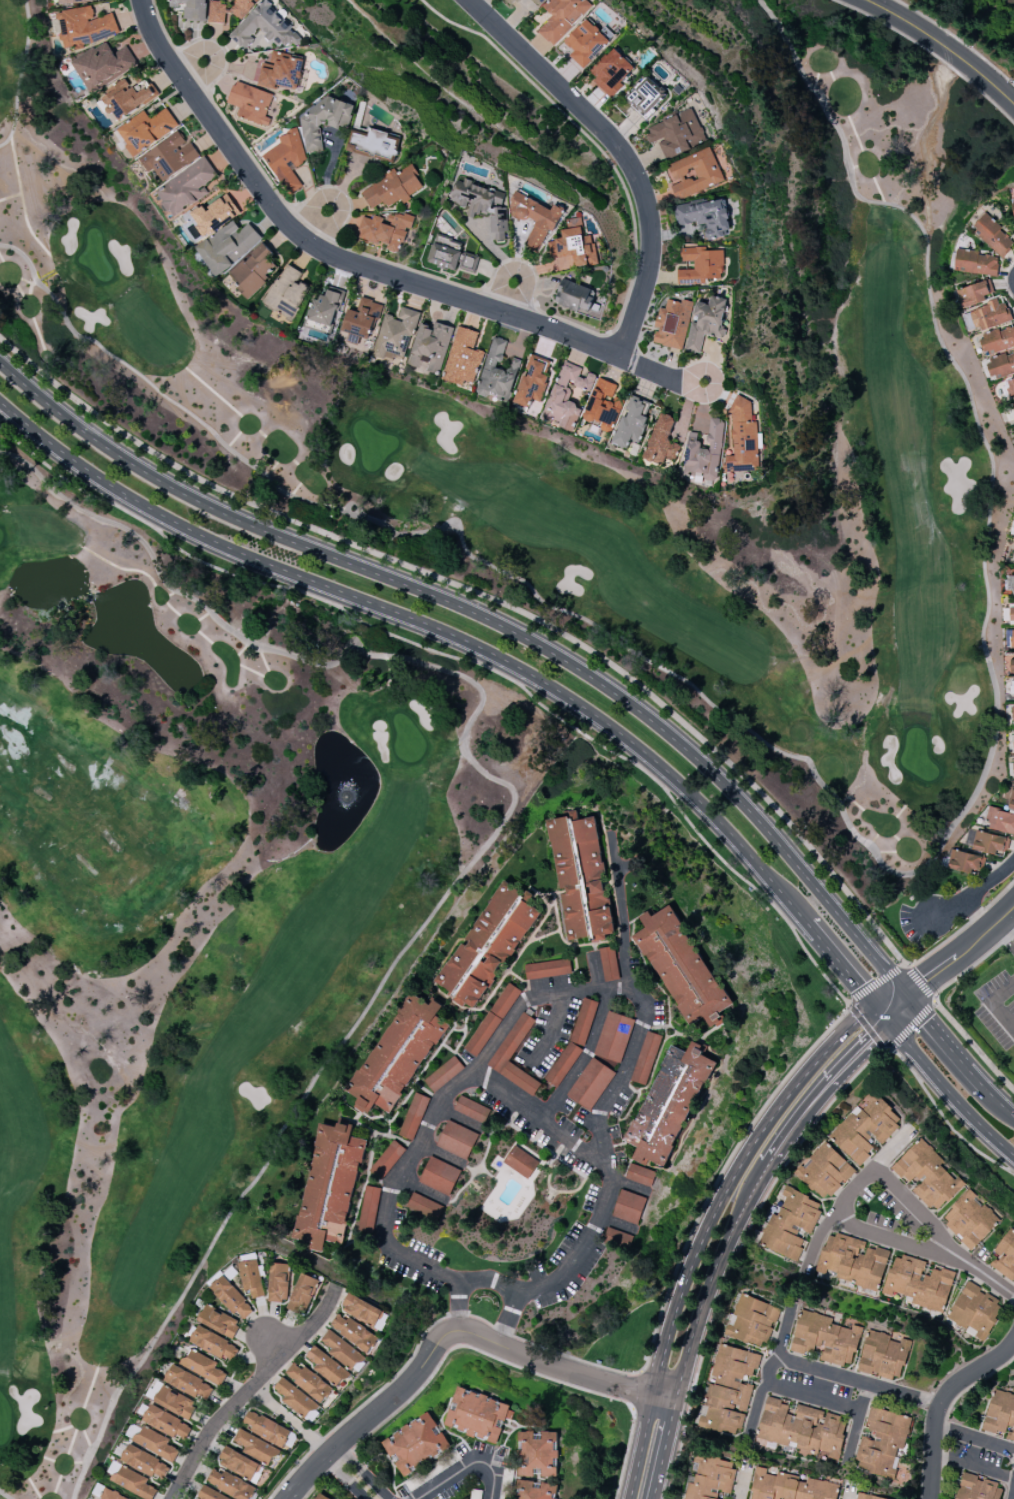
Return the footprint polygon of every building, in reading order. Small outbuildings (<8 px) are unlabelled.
[(206,0),(172,0),(172,7),(184,7),(183,20),(206,21),(206,0)] [(207,21),(223,24),(225,13),(233,14),(240,20),(256,2),(257,0),(235,0),(230,6),(224,5),(221,2),(211,0),(207,21)] [(243,49),(260,31),(278,48),(283,43),(289,49),(302,36),(264,0),(263,0),(229,36),(243,49)] [(553,46),(592,5),(587,0),(583,0),(582,0),(549,0),(543,7),(552,16),(537,31),(553,46)] [(119,36),(113,13),(94,18),(90,4),(56,13),(62,34),(60,35),(64,50),(119,36)] [(583,69),(609,40),(585,18),(563,42),(573,51),(569,56),(583,69)] [(93,87),(138,66),(128,46),(113,53),(107,42),(70,61),(78,77),(86,73),(93,87)] [(623,85),(620,82),(634,67),(613,48),(588,75),(612,97),(623,85)] [(257,85),(276,90),(277,85),(297,90),(304,61),(277,54),(273,69),(262,67),(257,85)] [(646,119),(666,97),(645,78),(625,100),(646,119)] [(119,121),(159,95),(152,83),(136,94),(127,80),(100,97),(112,114),(114,113),(119,121)] [(273,94),(235,81),(227,103),(239,108),(237,115),(267,127),(270,118),(265,116),(273,94)] [(322,150),(319,124),(329,123),(347,129),(355,105),(339,100),(311,103),(307,115),(301,116),(305,151),(306,152),(322,150)] [(179,128),(167,108),(149,119),(145,111),(116,129),(132,156),(179,128)] [(644,128),(651,144),(658,141),(666,160),(691,150),(688,143),(704,136),(692,109),(644,128)] [(368,136),(352,133),(348,151),(394,162),(399,140),(388,137),(389,133),(370,128),(368,136)] [(303,185),(292,169),(310,157),(292,129),(278,138),(281,143),(263,155),(289,195),(303,185)] [(161,182),(200,156),(190,141),(187,143),(179,131),(138,158),(147,172),(153,169),(161,182)] [(663,166),(669,183),(670,183),(677,199),(724,181),(711,148),(663,166)] [(208,193),(203,185),(217,176),(205,158),(155,190),(172,217),(208,193)] [(370,209),(384,201),(386,207),(401,199),(402,201),(424,188),(411,163),(396,172),(395,171),(360,190),(370,209)] [(506,194),(491,188),(490,188),(469,180),(456,181),(450,195),(451,202),(465,207),(468,215),(473,217),(475,214),(492,214),(490,219),(490,232),(494,234),(494,241),(507,240),(506,210),(500,207),(506,194)] [(551,209),(517,192),(507,212),(526,222),(529,217),(536,221),(523,246),(536,253),(548,230),(553,232),(564,211),(553,205),(551,209)] [(240,212),(227,194),(205,209),(202,204),(186,216),(189,220),(184,223),(191,234),(197,230),(202,238),(240,212)] [(673,206),(679,237),(692,234),(690,225),(704,223),(707,239),(731,235),(724,197),(673,206)] [(402,254),(411,217),(388,211),(386,219),(373,215),(372,219),(362,217),(357,238),(388,245),(386,251),(402,254)] [(1013,244),(1013,242),(984,214),(971,228),(1002,257),(1013,244)] [(550,266),(572,265),(572,267),(598,264),(597,251),(596,251),(595,235),(584,236),(582,218),(568,219),(568,229),(561,229),(562,239),(548,241),(550,266)] [(263,241),(250,223),(240,230),(234,221),(195,247),(214,275),(263,241)] [(426,260),(453,271),(463,246),(437,234),(426,260)] [(249,297),(266,282),(262,279),(276,266),(269,258),(274,254),(263,242),(228,275),(249,297)] [(677,284),(705,284),(705,279),(723,278),(722,250),(706,250),(706,245),(682,245),(683,261),(694,261),(694,270),(677,270),(677,284)] [(996,275),(998,255),(956,251),(954,271),(996,275)] [(475,273),(478,257),(460,254),(458,269),(475,273)] [(264,305),(293,320),(310,287),(297,281),(302,272),(285,263),(264,305)] [(565,287),(560,285),(554,301),(574,309),(573,310),(586,315),(596,291),(568,280),(565,287)] [(985,302),(984,295),(993,293),(990,281),(956,289),(961,308),(985,302)] [(308,319),(332,327),(344,293),(328,287),(325,296),(317,294),(308,319)] [(696,301),(686,349),(700,353),(703,335),(725,340),(728,329),(721,327),(727,299),(711,295),(709,304),(696,301)] [(348,309),(342,331),(371,339),(381,304),(362,298),(358,311),(348,309)] [(692,301),(682,299),(681,302),(667,299),(665,309),(658,307),(655,327),(657,328),(654,344),(683,349),(692,301)] [(976,333),(1012,320),(1005,302),(998,304),(997,300),(968,311),(976,333)] [(418,312),(401,307),(398,318),(384,314),(372,356),(403,364),(418,312)] [(453,327),(435,322),(433,328),(420,324),(408,366),(439,375),(453,327)] [(977,337),(984,355),(1013,345),(1013,324),(977,337)] [(443,379),(474,387),(483,351),(474,349),(479,331),(456,326),(443,379)] [(520,359),(511,357),(507,370),(499,368),(506,340),(492,336),(477,393),(509,402),(520,359)] [(984,361),(990,379),(1013,372),(1013,352),(984,361)] [(539,402),(552,364),(534,357),(527,376),(523,375),(513,403),(528,409),(531,400),(539,402)] [(617,384),(596,378),(582,422),(611,431),(621,400),(613,397),(617,384)] [(1004,381),(1010,400),(1013,399),(1013,378),(1004,381)] [(611,443),(627,449),(631,440),(637,443),(652,405),(634,398),(627,416),(622,415),(611,443)] [(732,471),(758,471),(757,421),(751,422),(751,398),(732,399),(732,414),(732,456),(725,456),(725,468),(732,468),(732,471)] [(643,458),(661,464),(664,456),(675,459),(680,445),(667,441),(675,418),(658,413),(643,458)] [(724,420),(710,418),(706,449),(698,448),(700,433),(689,432),(683,473),(702,475),(702,479),(716,481),(724,420)] [(989,809),(985,828),(1013,834),(1013,813),(989,809)] [(549,819),(559,892),(561,892),(568,940),(589,937),(584,901),(589,900),(595,942),(607,940),(606,935),(613,934),(596,817),(572,821),(572,816),(549,819)] [(972,849),(1001,857),(1006,838),(976,831),(972,849)] [(983,856),(951,850),(948,869),(979,874),(983,856)] [(540,907),(502,883),(469,937),(467,936),(438,983),(455,993),(452,999),(463,1006),(466,1003),(477,1010),(540,907)] [(729,1007),(672,905),(652,916),(649,911),(639,917),(646,928),(636,934),(687,1027),(705,1017),(711,1028),(724,1021),(719,1013),(729,1007)] [(601,947),(602,981),(618,980),(616,947),(601,947)] [(524,964),(526,979),(572,974),(570,959),(524,964)] [(477,1057),(521,991),(508,982),(464,1049),(477,1057)] [(391,1114),(447,1023),(436,1016),(443,1005),(433,1000),(430,1005),(411,992),(349,1092),(358,1098),(353,1106),(367,1115),(374,1104),(391,1114)] [(508,1062),(535,1019),(522,1011),(487,1067),(533,1095),(541,1083),(508,1062)] [(634,1019),(607,1011),(594,1055),(621,1063),(634,1019)] [(645,1086),(662,1036),(646,1031),(630,1081),(645,1086)] [(715,1061),(702,1055),(705,1046),(692,1040),(686,1053),(670,1045),(625,1141),(637,1147),(632,1159),(646,1166),(648,1160),(665,1168),(715,1061)] [(464,1068),(455,1055),(423,1080),(433,1093),(464,1068)] [(590,1111),(616,1073),(592,1057),(566,1095),(590,1111)] [(397,1135),(412,1141),(430,1098),(415,1092),(397,1135)] [(859,1165),(875,1148),(868,1141),(873,1136),(881,1143),(903,1120),(876,1093),(854,1115),(851,1113),(829,1136),(859,1165)] [(485,1123),(491,1109),(460,1096),(454,1110),(485,1123)] [(436,1145),(466,1160),(479,1134),(448,1120),(436,1145)] [(319,1123),(296,1239),(310,1241),(309,1249),(323,1252),(326,1240),(343,1243),(364,1139),(351,1137),(354,1125),(338,1122),(337,1127),(319,1123)] [(891,1167),(907,1183),(916,1176),(922,1182),(914,1190),(935,1213),(966,1184),(959,1176),(955,1180),(940,1165),(944,1161),(922,1138),(891,1167)] [(405,1148),(392,1139),(371,1169),(384,1178),(405,1148)] [(795,1173),(825,1201),(855,1170),(825,1141),(795,1173)] [(503,1165),(530,1178),(539,1159),(512,1146),(503,1165)] [(450,1196),(461,1170),(430,1156),(419,1181),(450,1196)] [(625,1178),(652,1187),(656,1172),(630,1163),(625,1178)] [(358,1231),(374,1233),(379,1187),(364,1186),(358,1231)] [(797,1261),(806,1241),(795,1236),(799,1228),(810,1233),(823,1203),(785,1187),(782,1195),(786,1197),(778,1215),(772,1213),(759,1245),(797,1261)] [(612,1216),(639,1224),(647,1197),(620,1189),(612,1216)] [(984,1203),(983,1205),(969,1190),(940,1219),(971,1250),(1001,1220),(984,1203)] [(438,1220),(444,1206),(414,1192),(407,1206),(438,1220)] [(1012,1281),(1013,1277),(1013,1232),(1010,1229),(993,1252),(997,1255),(989,1266),(1012,1281)] [(889,1252),(865,1245),(866,1242),(827,1232),(816,1272),(825,1274),(826,1270),(837,1273),(835,1279),(878,1291),(889,1252)] [(944,1311),(954,1273),(932,1267),(930,1276),(922,1274),(925,1263),(894,1253),(882,1293),(944,1311)] [(252,1298),(265,1296),(257,1259),(238,1263),(244,1291),(250,1290),(252,1298)] [(269,1301),(288,1302),(290,1264),(271,1263),(269,1301)] [(304,1316),(320,1280),(302,1272),(287,1307),(304,1316)] [(241,1322),(255,1310),(223,1275),(210,1287),(241,1322)] [(985,1342),(1004,1303),(965,1283),(947,1318),(976,1333),(974,1336),(985,1342)] [(341,1310),(375,1328),(384,1311),(350,1293),(341,1310)] [(781,1308),(741,1293),(725,1334),(760,1348),(765,1334),(770,1336),(781,1308)] [(198,1322),(234,1338),(241,1321),(205,1305),(198,1322)] [(378,1340),(341,1310),(330,1324),(366,1354),(378,1340)] [(791,1351),(813,1356),(815,1346),(824,1348),(821,1360),(853,1367),(862,1327),(852,1325),(851,1329),(832,1324),(834,1317),(800,1310),(791,1351)] [(231,1363),(239,1346),(197,1326),(189,1342),(231,1363)] [(356,1375),(367,1360),(329,1329),(320,1340),(331,1349),(328,1353),(356,1375)] [(857,1370),(900,1382),(910,1344),(890,1339),(891,1336),(868,1330),(857,1370)] [(705,1428),(738,1436),(744,1413),(746,1413),(752,1386),(741,1383),(743,1374),(751,1376),(753,1368),(758,1369),(761,1354),(720,1344),(709,1391),(707,1391),(704,1405),(710,1406),(705,1428)] [(337,1387),(348,1373),(314,1345),(305,1356),(315,1365),(313,1368),(337,1387)] [(227,1374),(215,1368),(218,1362),(190,1348),(181,1366),(221,1386),(227,1374)] [(321,1404),(332,1389),(295,1360),(284,1374),(321,1404)] [(214,1387),(172,1364),(164,1380),(195,1398),(197,1394),(207,1400),(214,1387)] [(311,1421),(322,1406),(281,1378),(274,1388),(285,1396),(282,1401),(311,1421)] [(155,1403),(190,1419),(197,1403),(162,1387),(155,1403)] [(445,1427),(497,1443),(504,1423),(510,1425),(516,1406),(457,1388),(445,1427)] [(1005,1435),(1007,1426),(1010,1427),(1007,1439),(1013,1441),(1013,1396),(993,1390),(983,1429),(1005,1435)] [(757,1438),(796,1446),(795,1450),(817,1455),(818,1450),(830,1452),(828,1459),(838,1461),(847,1418),(825,1414),(825,1411),(798,1405),(795,1416),(786,1414),(789,1401),(766,1396),(757,1438)] [(151,1404),(143,1420),(184,1442),(192,1426),(151,1404)] [(291,1432),(250,1409),(241,1425),(282,1448),(291,1432)] [(382,1441),(391,1457),(397,1453),(401,1460),(396,1463),(404,1477),(412,1472),(411,1470),(451,1446),(441,1428),(439,1429),(430,1413),(382,1441)] [(170,1440),(143,1425),(134,1441),(173,1463),(180,1450),(168,1444),(170,1440)] [(233,1440),(245,1448),(244,1450),(270,1466),(279,1450),(240,1428),(233,1440)] [(518,1476),(535,1476),(535,1469),(542,1469),(542,1477),(558,1478),(558,1467),(554,1467),(555,1459),(557,1459),(558,1432),(543,1431),(542,1440),(535,1439),(535,1432),(519,1431),(518,1476)] [(120,1460),(162,1482),(171,1466),(129,1444),(120,1460)] [(217,1464),(252,1480),(260,1463),(225,1447),(217,1464)] [(719,1490),(730,1492),(736,1462),(695,1454),(694,1463),(698,1464),(694,1484),(688,1483),(685,1498),(717,1498),(719,1490)] [(149,1478),(119,1465),(112,1483),(150,1498),(153,1498),(157,1489),(146,1484),(149,1478)] [(214,1467),(206,1483),(240,1498),(250,1498),(256,1487),(214,1467)] [(799,1478),(799,1476),(776,1472),(776,1475),(766,1474),(767,1468),(756,1467),(751,1498),(836,1498),(838,1484),(799,1478)] [(977,1476),(963,1472),(955,1498),(1001,1498),(1004,1486),(976,1478),(977,1476)] [(520,1480),(517,1498),(556,1498),(558,1485),(520,1480)] [(201,1498),(231,1498),(203,1486),(197,1498),(201,1498)] [(104,1487),(98,1498),(130,1498),(104,1487)]
